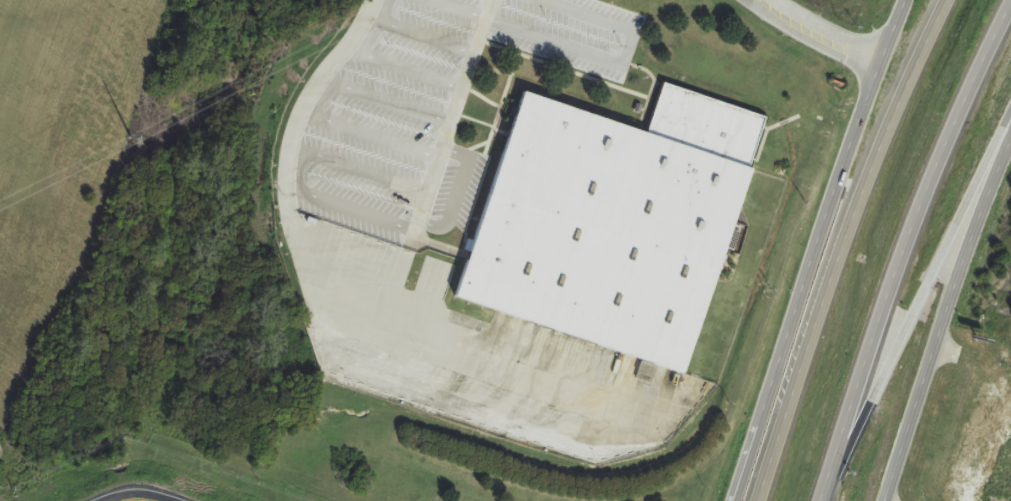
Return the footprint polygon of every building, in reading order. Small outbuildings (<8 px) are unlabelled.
[(521,91),(453,296),(681,372),(765,118),(663,83),(647,133),(521,91)]
